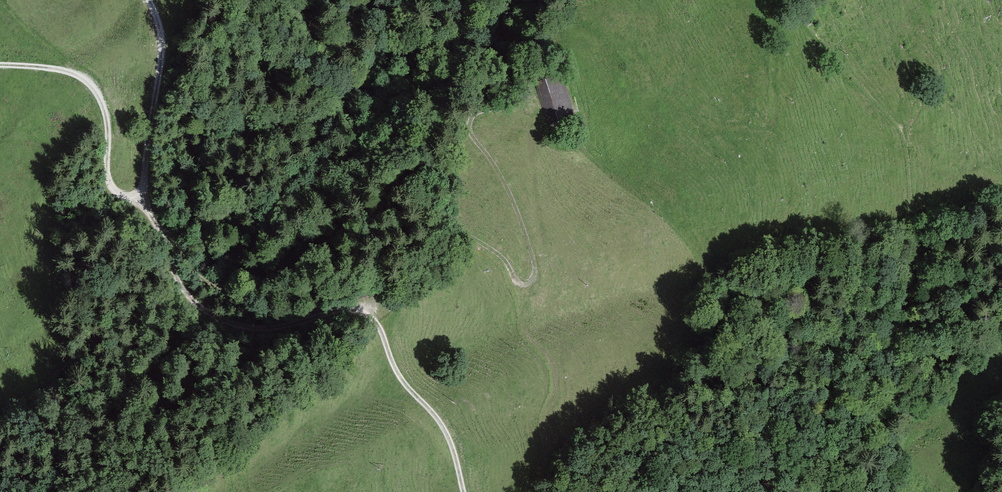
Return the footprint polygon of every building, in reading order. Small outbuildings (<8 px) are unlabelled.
[(539,84),(550,120),(573,113),(561,77),(539,84)]
